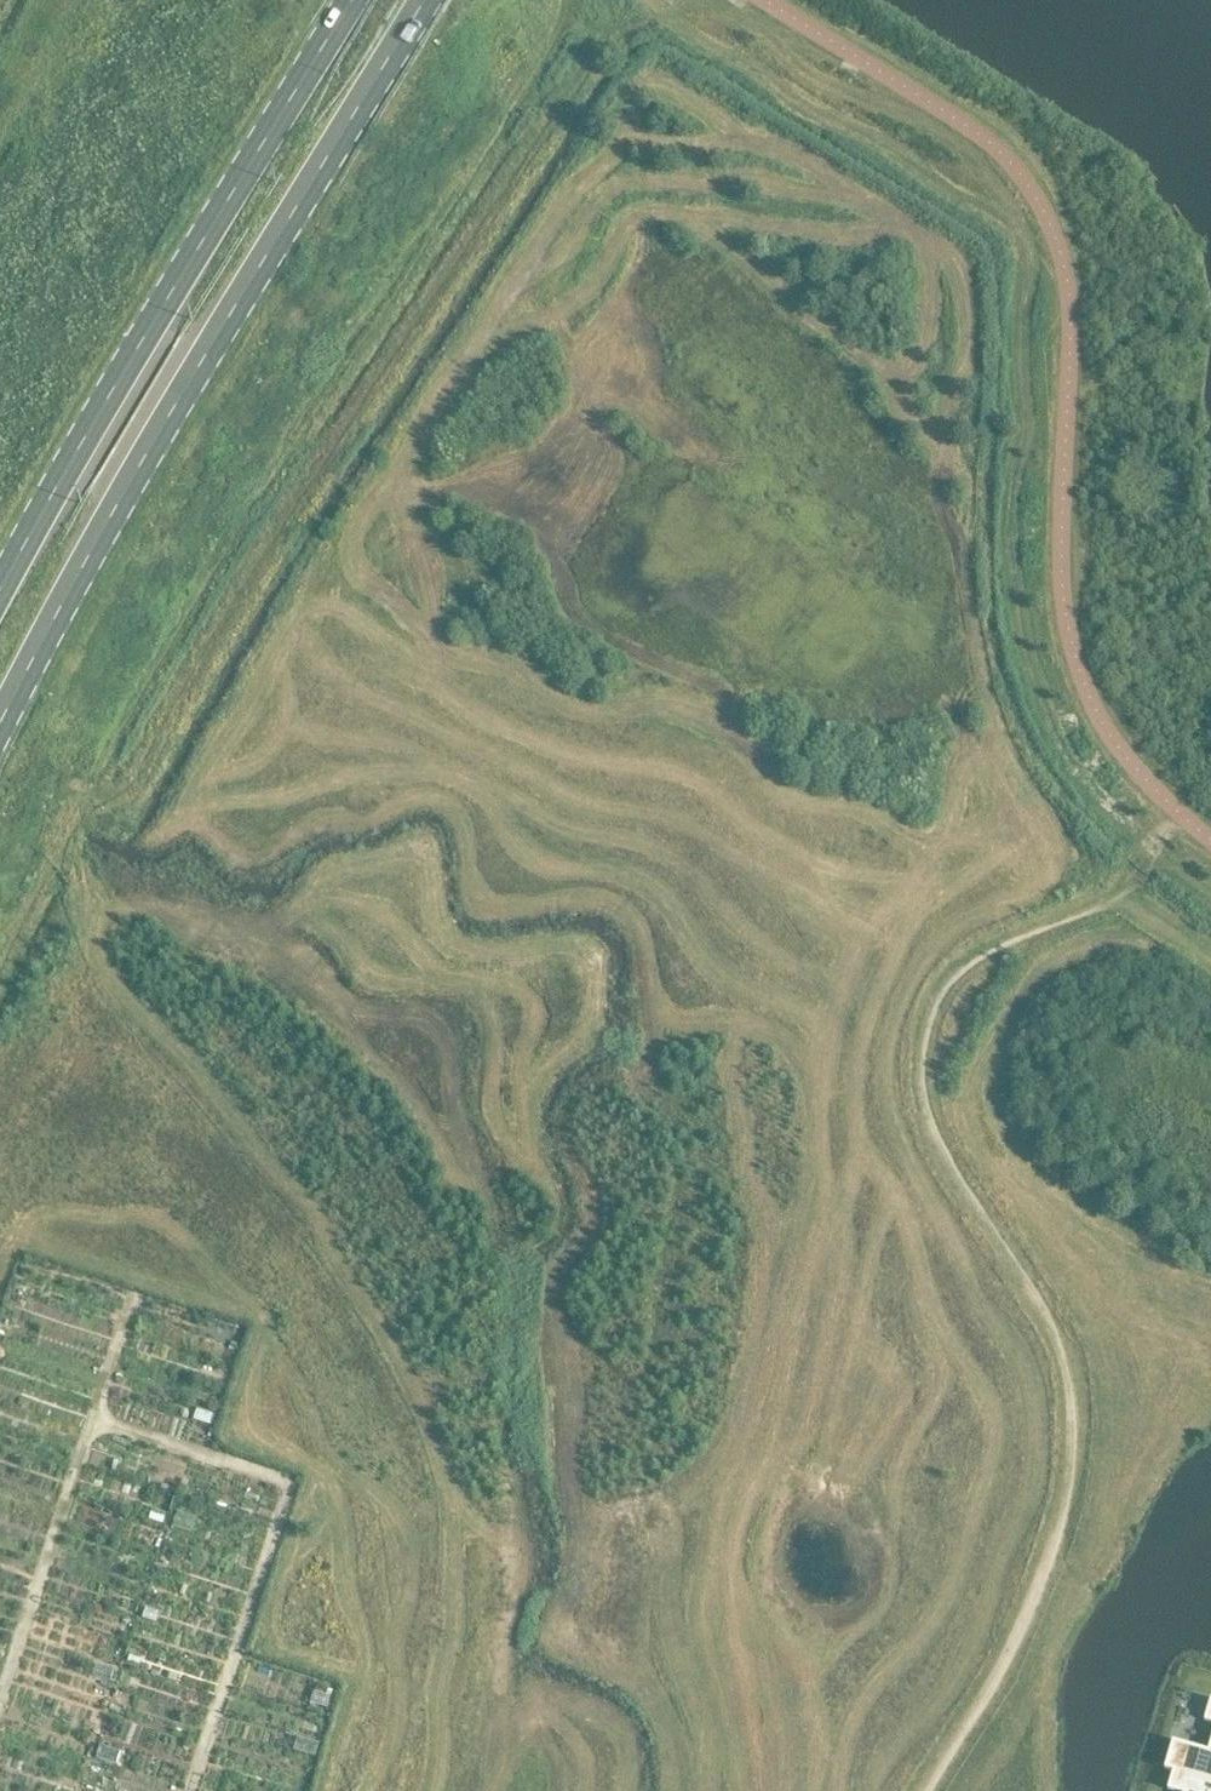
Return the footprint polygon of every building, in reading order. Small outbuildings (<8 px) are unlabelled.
[(1165,1770),(1174,1772),(1174,1771),(1210,1781),(1210,1744),(1209,1752),(1173,1742),(1165,1770)] [(1168,1790),(1170,1790),(1210,1790),(1210,1781),(1174,1771),(1174,1772),(1168,1790)]
